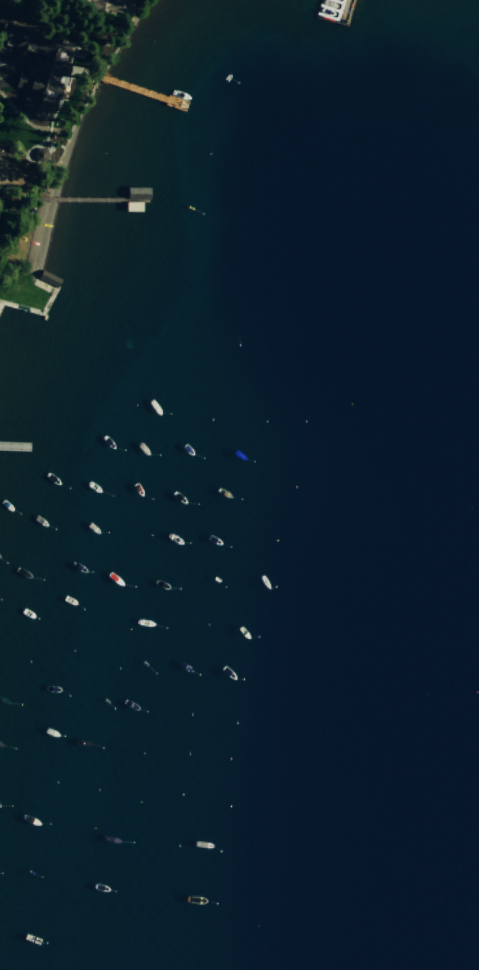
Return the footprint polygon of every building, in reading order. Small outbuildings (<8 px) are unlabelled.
[(124,15),(126,0),(78,0),(89,2),(88,10),(124,15)] [(46,118),(60,86),(49,81),(65,45),(16,23),(13,29),(8,27),(5,35),(15,40),(13,43),(30,50),(31,48),(38,51),(26,77),(18,73),(13,86),(24,91),(18,105),(46,118)]
